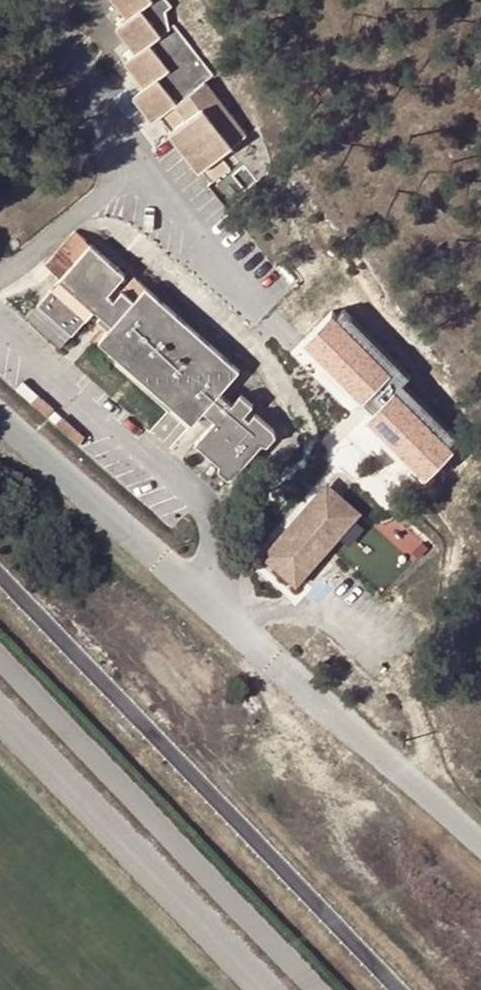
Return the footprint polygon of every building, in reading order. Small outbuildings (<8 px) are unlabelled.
[(231,207),(268,178),(239,141),(249,132),(206,80),(212,75),(174,26),(169,30),(164,12),(171,6),(166,0),(113,0),(127,18),(116,28),(135,52),(124,62),(144,85),(133,94),(154,121),(164,113),(177,126),(171,131),(202,170),(207,165),(217,177),(211,182),(231,207)] [(60,279),(90,245),(73,230),(43,264),(60,279)] [(122,273),(90,245),(60,279),(38,302),(72,331),(93,308),(112,325),(101,340),(193,423),(206,409),(217,419),(198,442),(223,463),(220,467),(228,475),(235,475),(264,441),(268,443),(276,434),(254,415),(251,419),(245,415),(253,405),(242,395),(232,404),(220,393),(238,371),(144,289),(143,291),(135,300),(124,291),(116,301),(106,293),(122,273)] [(143,291),(122,273),(106,293),(116,301),(124,291),(135,300),(143,291)] [(333,316),(303,346),(363,406),(393,377),(333,316)] [(394,394),(364,424),(424,485),(454,455),(394,394)] [(55,412),(39,398),(36,402),(32,406),(48,420),(55,412)] [(85,438),(62,419),(55,427),(77,446),(85,438)] [(270,561),(334,491),(324,485),(265,559),(270,561)] [(334,491),(270,561),(296,585),(360,515),(334,491)]
